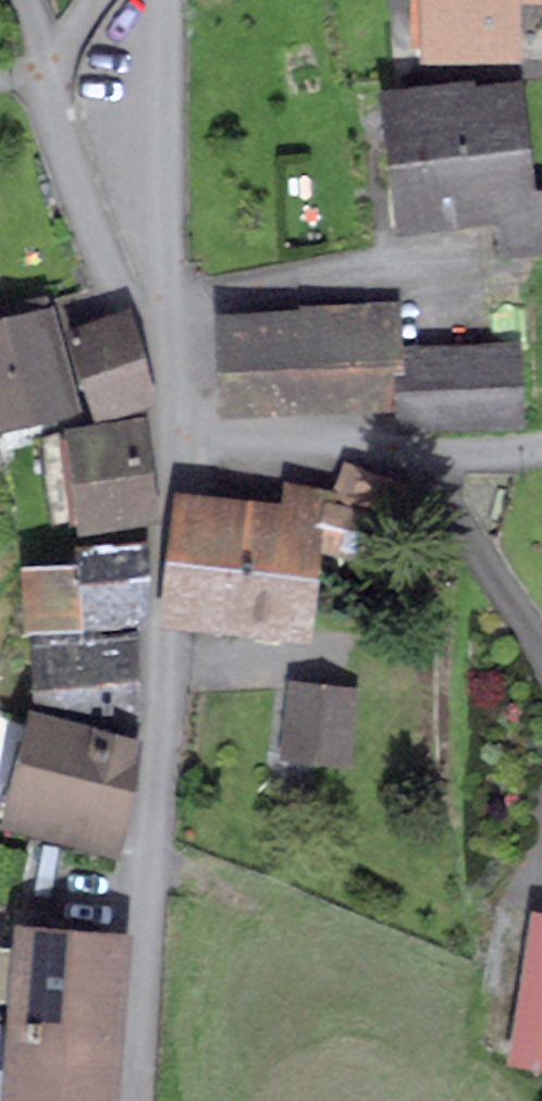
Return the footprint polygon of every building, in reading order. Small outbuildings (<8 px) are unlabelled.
[(421,63),(523,62),(522,3),(541,3),(541,0),(421,0),(421,63)] [(381,90),(399,234),(496,223),(501,259),(541,254),(541,188),(536,189),(523,80),(475,85),(475,79),(381,90)] [(53,292),(0,304),(0,431),(81,412),(53,292)] [(404,346),(402,300),(301,305),(301,310),(216,314),(220,418),(396,411),(394,346),(404,346)] [(129,308),(66,328),(96,424),(159,404),(129,308)] [(404,346),(394,346),(396,411),(397,433),(525,428),(521,341),(404,346)] [(147,418),(64,429),(65,440),(59,440),(71,526),(76,525),(78,535),(161,525),(147,418)] [(283,503),(176,491),(167,560),(319,577),(323,553),(367,563),(375,512),(395,520),(408,484),(345,460),(334,490),(285,480),(283,503)] [(76,563),(21,566),(25,630),(146,625),(152,605),(149,540),(74,546),(76,563)] [(319,577),(167,560),(160,626),(311,643),(319,577)] [(100,630),(31,634),(35,709),(140,737),(142,631),(106,634),(100,630)] [(362,688),(290,679),(280,760),(352,769),(362,688)] [(30,708),(0,826),(121,859),(140,737),(35,709),(30,708)] [(509,1065),(541,1070),(541,912),(533,911),(509,1065)] [(13,947),(0,946),(0,1000),(9,1000),(8,1024),(126,1033),(133,933),(15,924),(13,947)] [(8,1024),(2,1100),(121,1100),(126,1033),(8,1024)]
